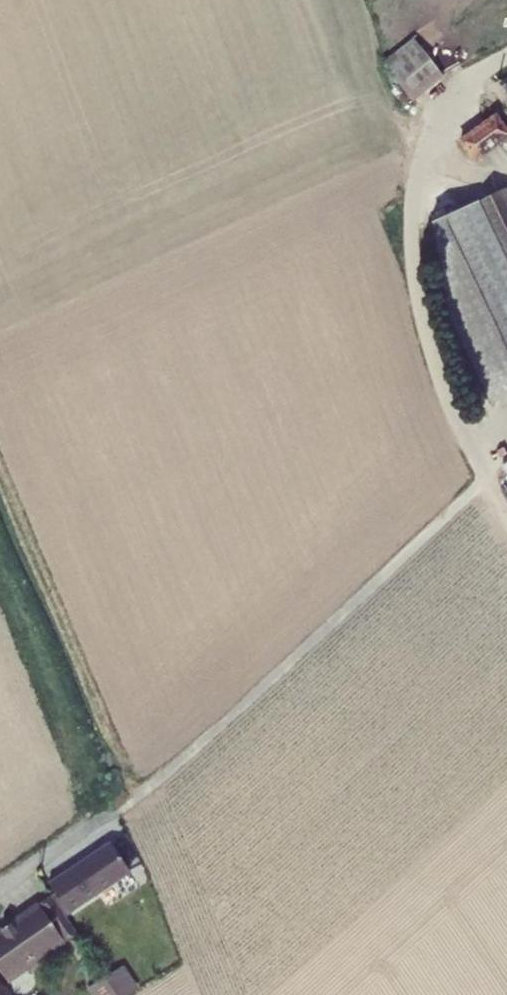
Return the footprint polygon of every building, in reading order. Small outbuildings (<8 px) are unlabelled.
[(412,39),(380,64),(410,101),(442,77),(412,39)] [(484,123),(498,144),(506,138),(506,133),(495,116),(484,123)] [(470,133),(459,141),(473,162),(485,154),(470,133)] [(475,203),(506,267),(506,198),(502,190),(475,203)] [(433,222),(449,311),(493,403),(506,397),(506,267),(475,203),(433,222)] [(117,837),(57,878),(74,902),(133,861),(117,837)] [(58,897),(42,907),(47,915),(63,904),(58,897)] [(63,904),(47,915),(68,946),(83,935),(63,904)] [(47,915),(42,907),(0,936),(0,947),(47,915)] [(0,947),(0,970),(10,984),(68,946),(47,915),(0,947)] [(112,980),(96,990),(99,994),(121,994),(112,980)]
